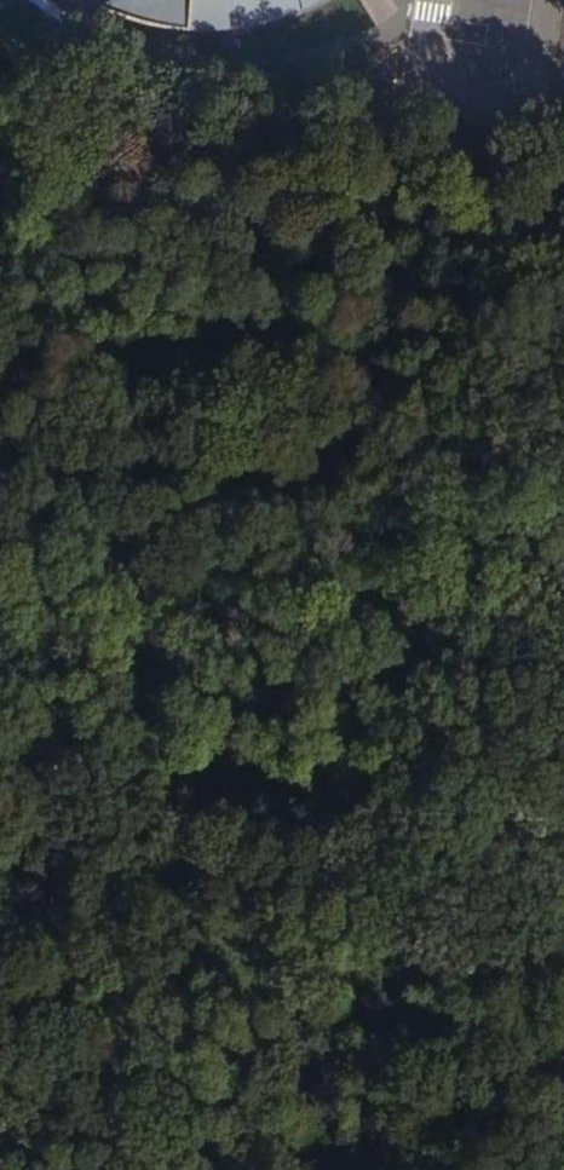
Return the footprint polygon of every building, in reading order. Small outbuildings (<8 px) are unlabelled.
[(125,11),(159,22),(192,22),(222,24),(260,18),(286,7),(302,0),(108,0),(125,11)]
